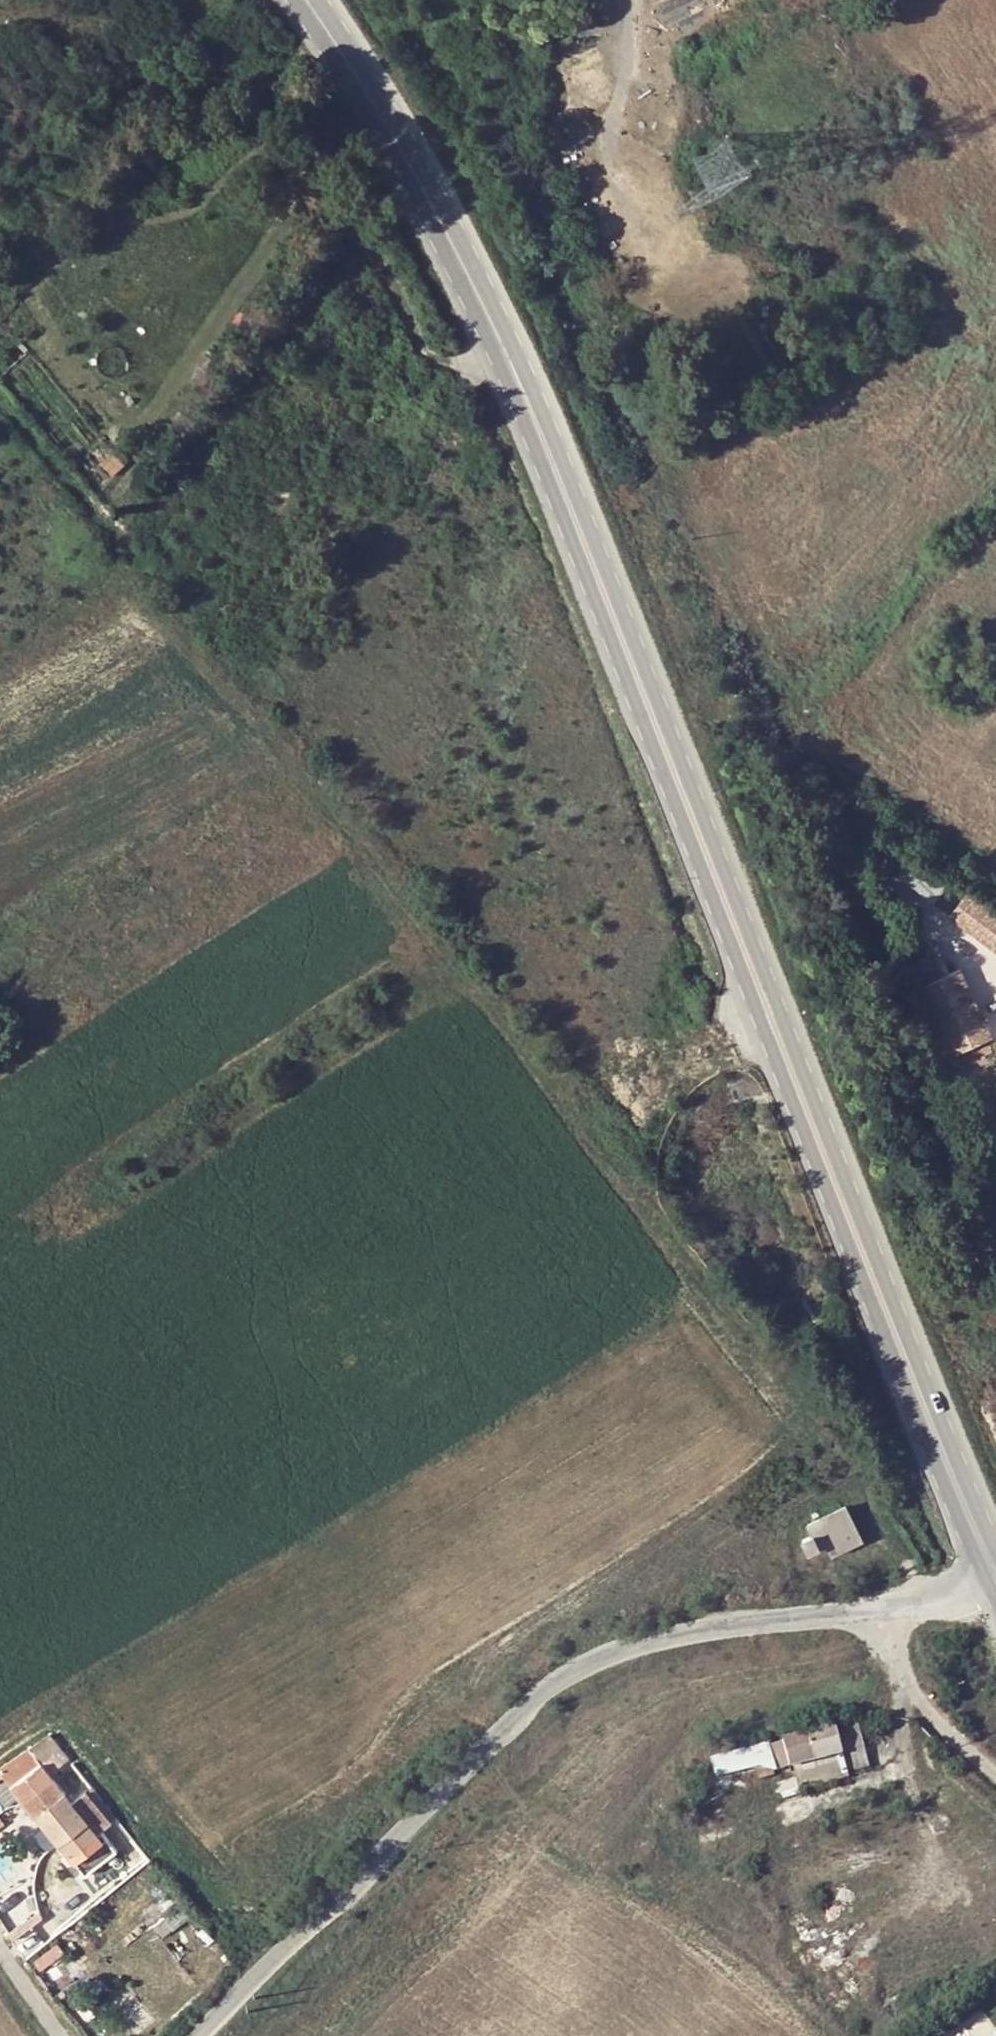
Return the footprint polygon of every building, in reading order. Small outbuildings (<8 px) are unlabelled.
[(993,908),(932,870),(918,889),(974,932),(993,908)] [(993,908),(974,932),(995,949),(995,911),(993,908)] [(948,975),(946,972),(934,947),(930,948),(928,944),(923,947),(925,951),(919,953),(933,983),(924,987),(946,1032),(933,1038),(945,1061),(958,1055),(992,1038),(960,971),(948,975)] [(835,1554),(863,1540),(847,1508),(810,1526),(815,1537),(805,1541),(811,1554),(830,1544),(835,1554)] [(783,1741),(767,1746),(774,1771),(790,1767),(794,1766),(842,1753),(864,1746),(857,1720),(836,1726),(783,1741)] [(32,1741),(53,1767),(67,1757),(46,1731),(32,1741)] [(73,1804),(25,1746),(0,1763),(0,1779),(34,1820),(38,1818),(70,1858),(112,1825),(87,1793),(73,1804)] [(849,1779),(842,1753),(794,1766),(796,1776),(777,1782),(782,1798),(849,1779)] [(736,1768),(733,1754),(712,1760),(716,1773),(736,1768)] [(118,1820),(93,1788),(87,1793),(112,1825),(118,1820)] [(153,1881),(142,1867),(117,1885),(128,1899),(153,1881)] [(174,1950),(194,1932),(180,1914),(160,1931),(174,1950)]
